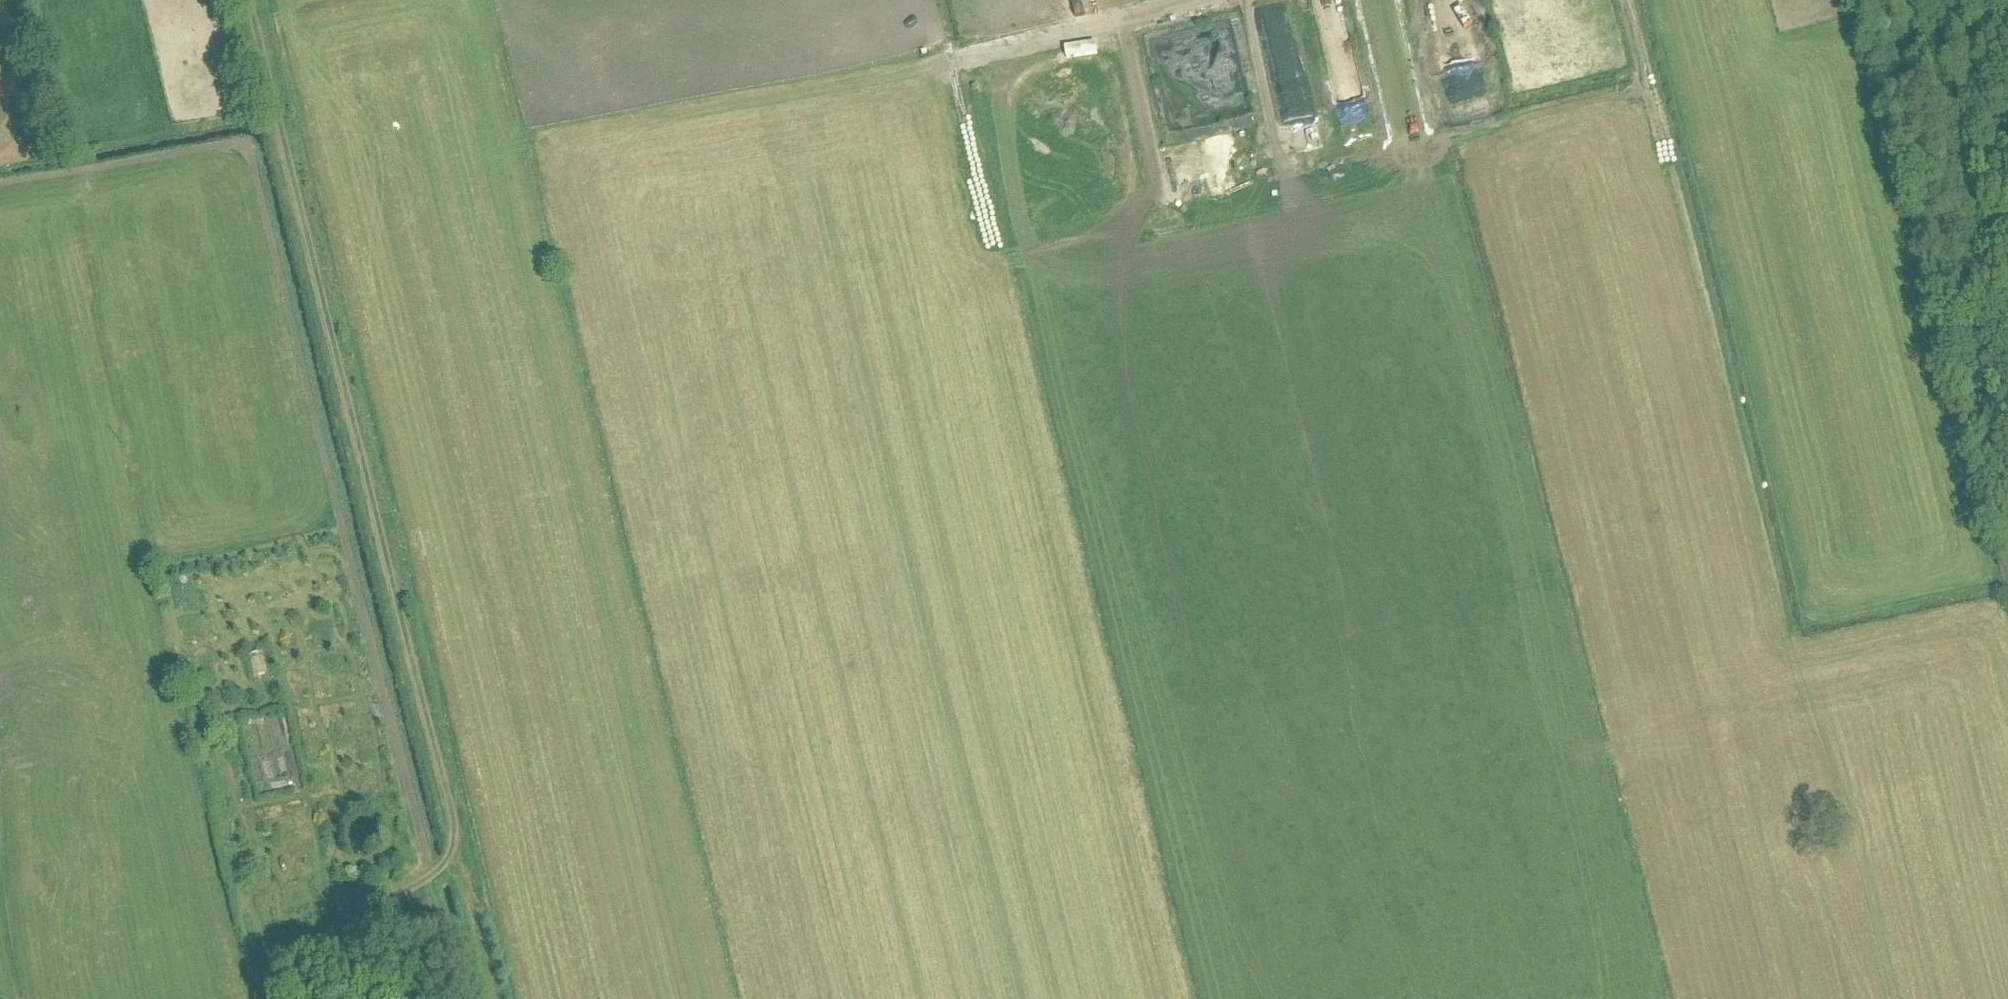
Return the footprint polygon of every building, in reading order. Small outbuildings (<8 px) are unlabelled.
[(1170,137),(1245,115),(1233,73),(1186,86),(1176,51),(1148,59),(1170,137)]
